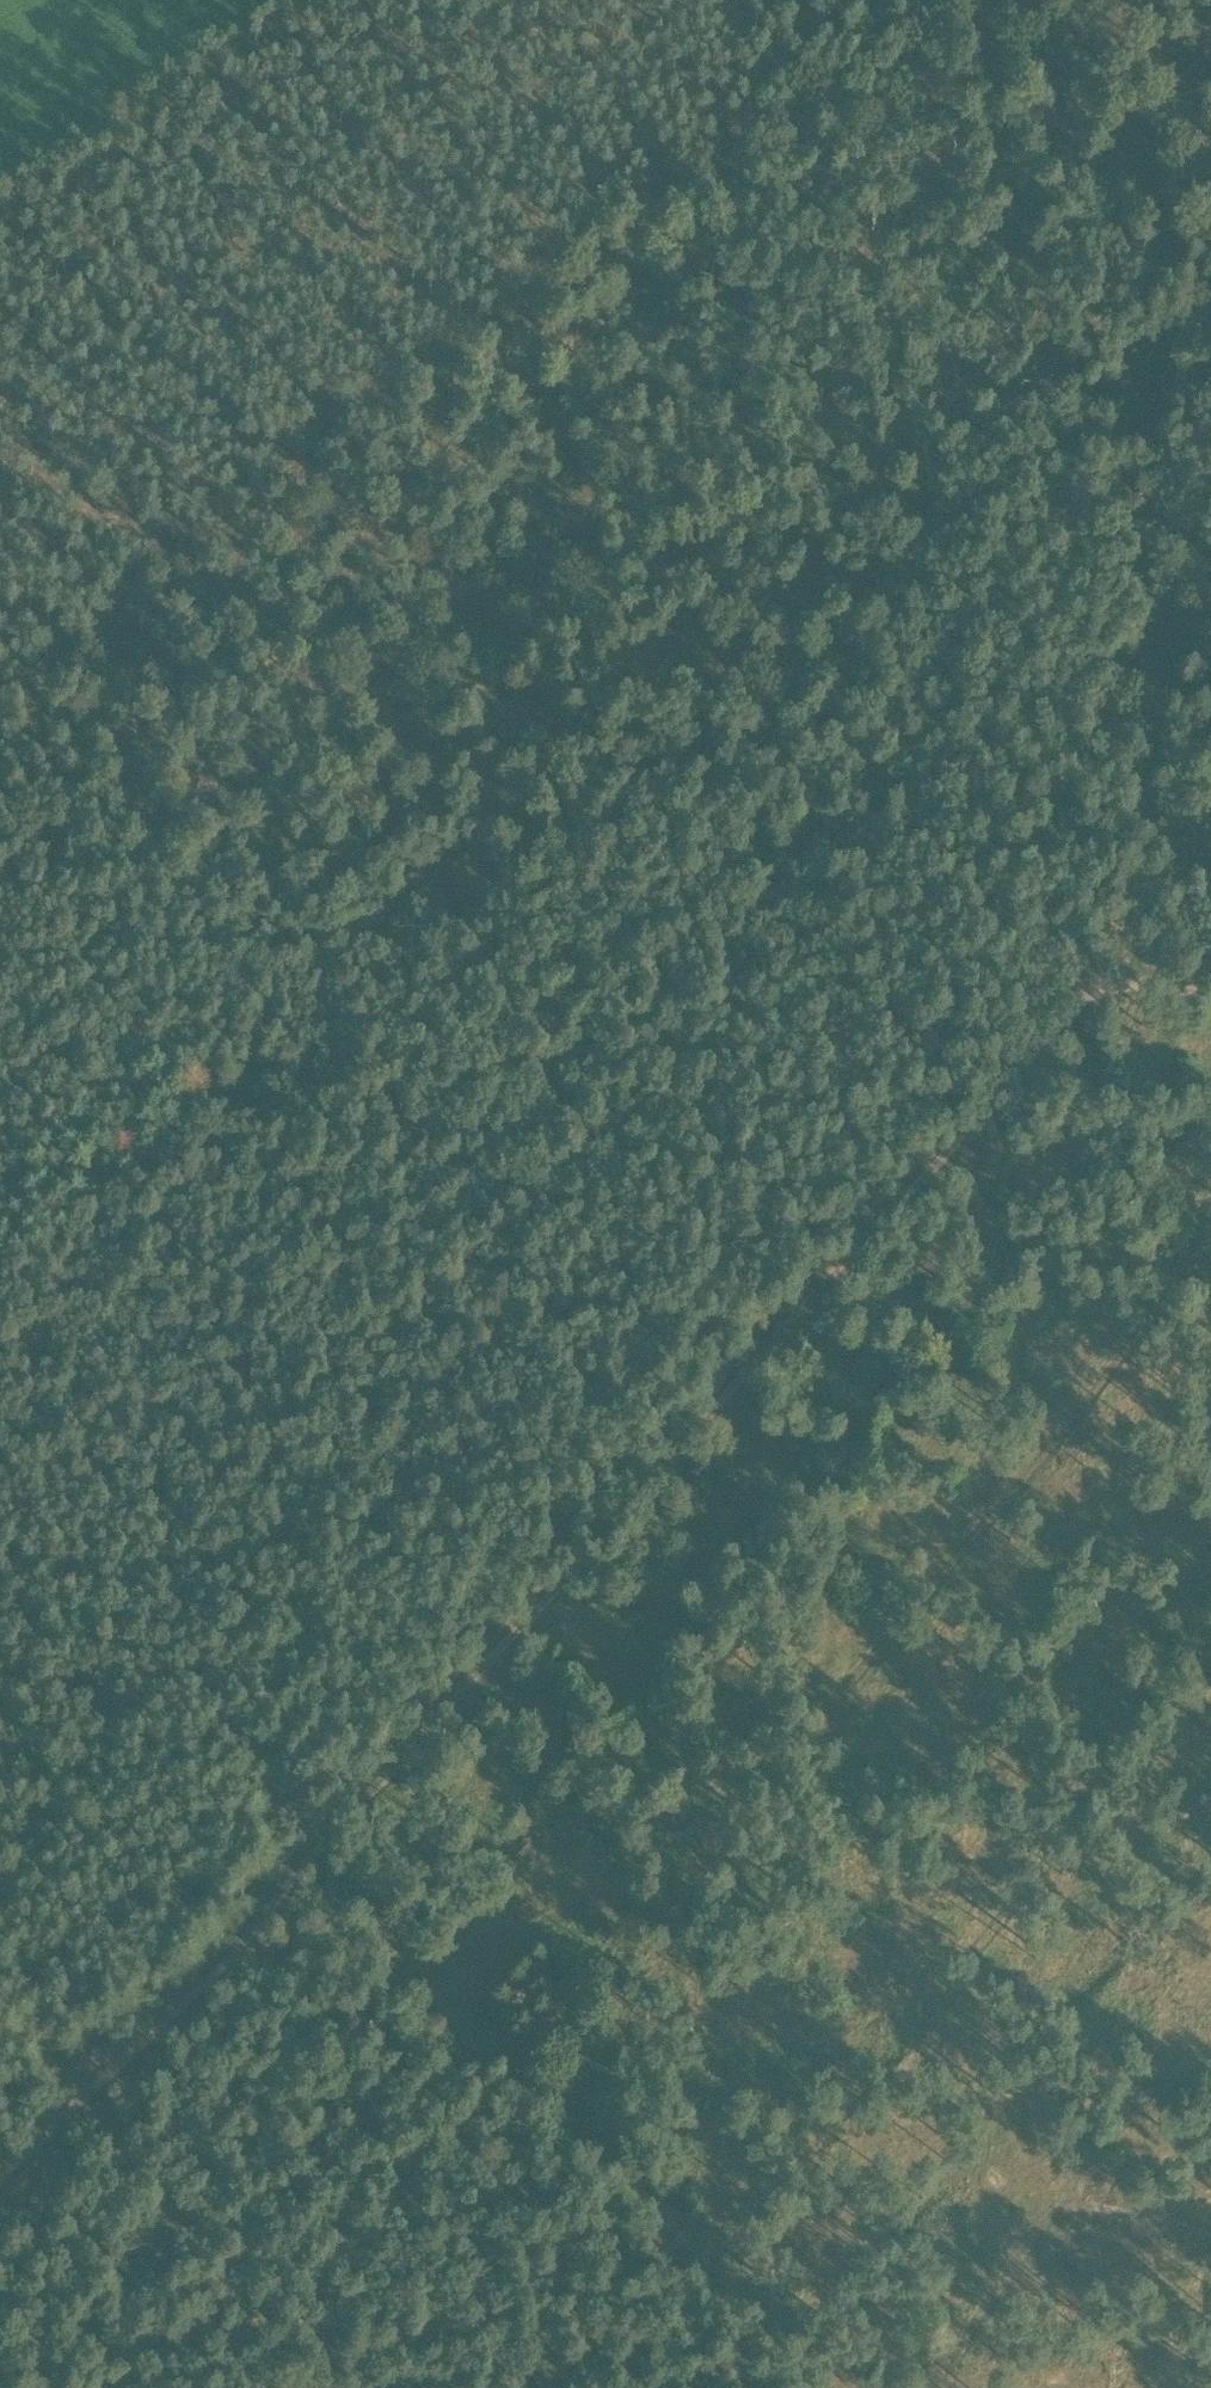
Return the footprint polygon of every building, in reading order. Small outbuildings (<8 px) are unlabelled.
[(1157,1505),(1150,1513),(1161,1522),(1168,1513),(1157,1505)] [(597,1672),(640,1697),(656,1669),(612,1645),(597,1672)] [(932,2299),(922,2307),(931,2317),(940,2309),(932,2299)] [(1124,2387),(1160,2387),(1126,2379),(1124,2387)]
